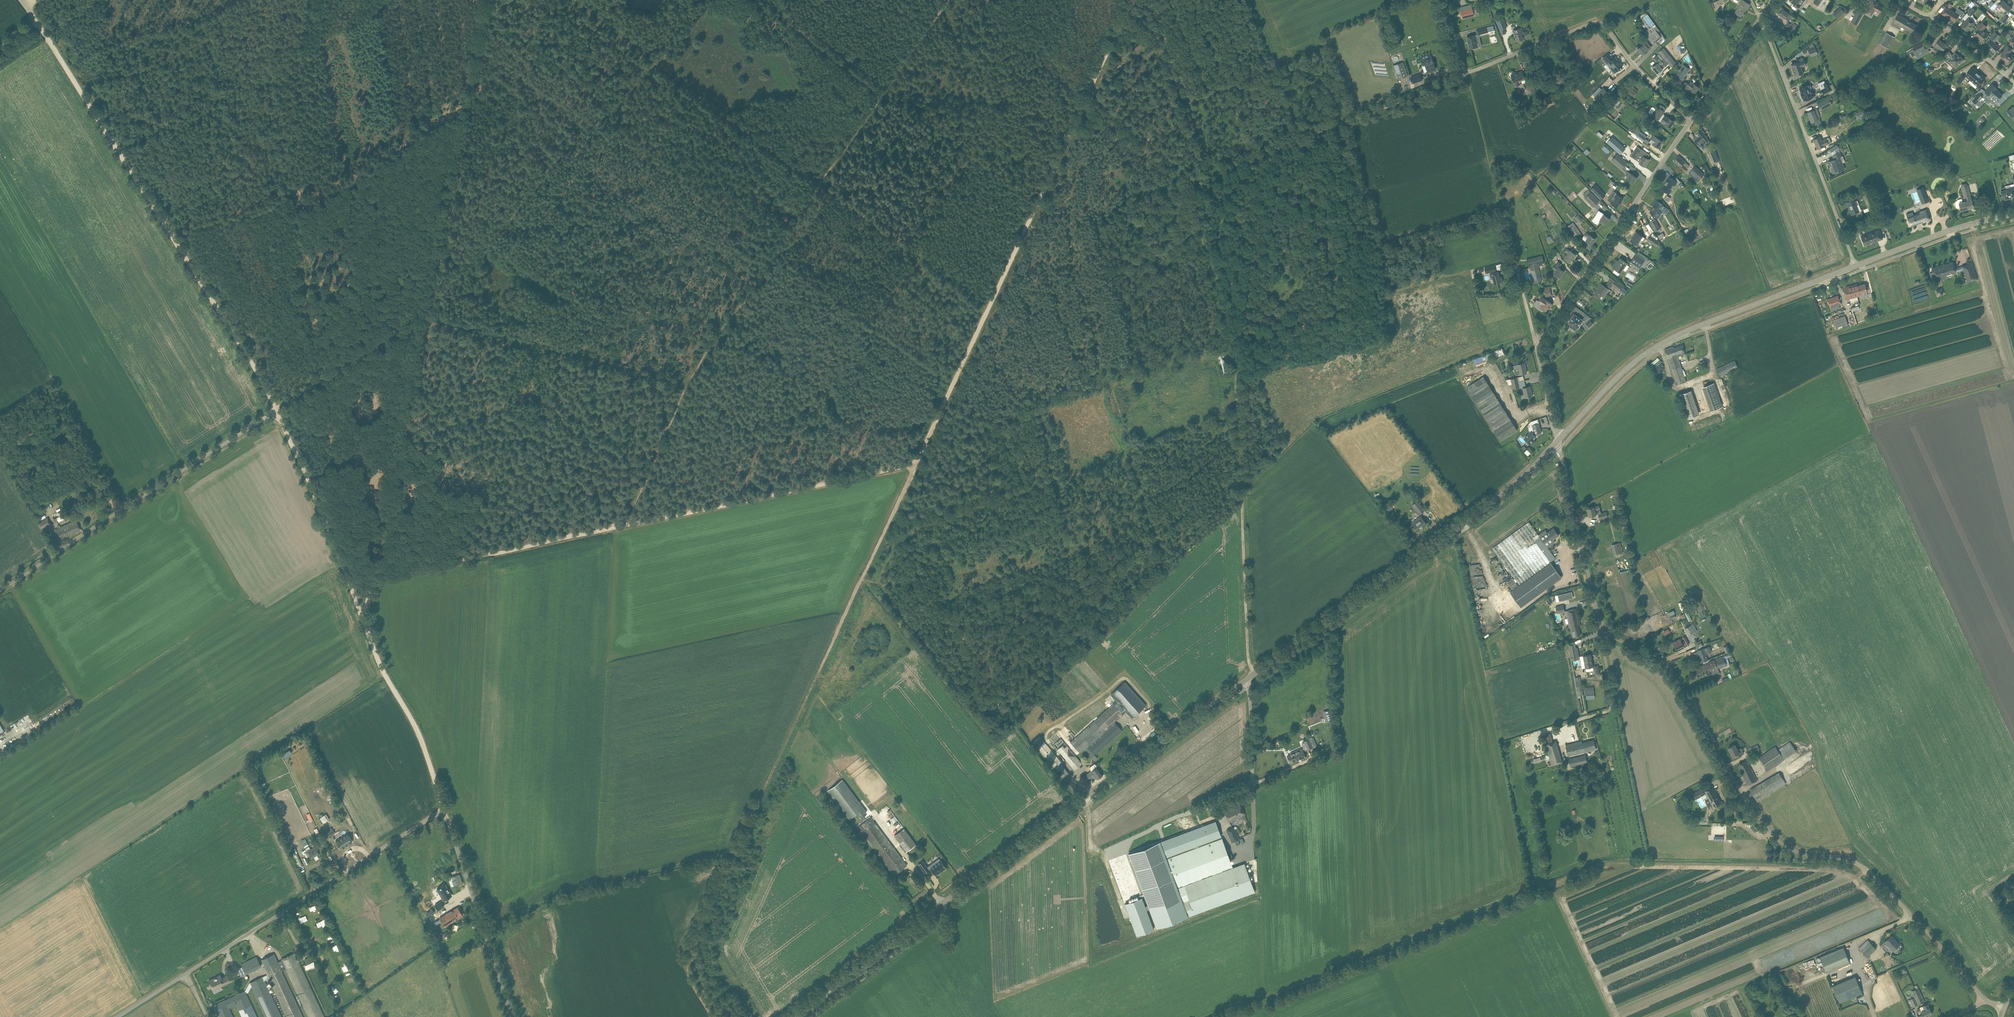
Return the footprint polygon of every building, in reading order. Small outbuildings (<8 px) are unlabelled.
[(1745,1),(1743,0),(1742,0),(1735,12),(1741,16),(1745,9),(1746,9),(1750,4),(1745,1)] [(1792,2),(1797,5),(1796,6),(1800,9),(1804,3),(1807,4),(1809,0),(1793,0),(1792,2)] [(1871,16),(1874,10),(1880,13),(1883,7),(1876,3),(1877,2),(1873,0),(1865,13),(1871,16)] [(2002,10),(2007,4),(2003,0),(1998,5),(1995,2),(1990,8),(1994,11),(1996,8),(2000,12),(2002,10)] [(2001,19),(2004,22),(2009,17),(2005,14),(2006,13),(2006,14),(2012,7),(2007,4),(2002,10),(2004,11),(2002,14),(2004,16),(2001,19)] [(1836,18),(1844,11),(1840,6),(1832,13),(1836,18)] [(1956,11),(1955,12),(1946,6),(1942,14),(1948,17),(1956,21),(1959,16),(1961,18),(1964,12),(1958,8),(1956,11)] [(1968,13),(1964,17),(1967,19),(1969,17),(1970,15),(1971,16),(1973,14),(1976,10),(1973,8),(1973,7),(1972,7),(1968,13)] [(1461,12),(1463,18),(1474,15),(1472,9),(1461,12)] [(1779,14),(1789,21),(1792,16),(1782,9),(1779,14)] [(1647,13),(1641,18),(1649,29),(1655,24),(1647,13)] [(1850,21),(1857,25),(1862,16),(1855,13),(1850,21)] [(1892,24),(1900,29),(1902,26),(1904,28),(1905,27),(1914,32),(1918,26),(1909,20),(1898,14),(1892,24)] [(1965,21),(1961,25),(1968,31),(1969,29),(1970,29),(1972,27),(1971,27),(1972,26),(1975,29),(1977,27),(1974,24),(1975,22),(1969,17),(1967,19),(1965,21)] [(1496,22),(1500,30),(1507,27),(1504,19),(1496,22)] [(1980,30),(1975,35),(1977,37),(1978,37),(1983,41),(1989,34),(1984,30),(1987,26),(1982,22),(1977,27),(1980,30)] [(1785,27),(1793,33),(1796,28),(1788,23),(1785,27)] [(1649,37),(1648,37),(1653,43),(1655,42),(1659,45),(1666,39),(1655,24),(1649,29),(1645,32),(1649,37)] [(1524,34),(1522,29),(1522,27),(1513,30),(1517,41),(1523,39),(1522,35),(1524,34)] [(1880,43),(1888,48),(1895,37),(1887,32),(1880,43)] [(1475,35),(1467,37),(1470,48),(1478,46),(1475,35)] [(1933,49),(1935,51),(1936,50),(1941,55),(1943,51),(1942,51),(1947,45),(1940,39),(1933,49)] [(1987,46),(1995,53),(2000,47),(1992,40),(1990,42),(1987,46)] [(1929,48),(1925,41),(1912,48),(1916,55),(1929,48)] [(1638,49),(1642,55),(1650,48),(1648,46),(1649,45),(1647,42),(1646,43),(1645,42),(1638,49)] [(1810,48),(1808,49),(1810,53),(1813,52),(1814,54),(1817,53),(1815,46),(1814,47),(1813,44),(1809,45),(1809,46),(1810,48)] [(2003,57),(2002,58),(2004,60),(2008,64),(2013,57),(2013,56),(2010,52),(2012,50),(2008,47),(2004,51),(2001,55),(2003,57)] [(1653,58),(1656,62),(1657,61),(1658,63),(1652,67),(1657,73),(1669,64),(1671,67),(1676,63),(1664,48),(1659,52),(1659,53),(1653,58)] [(1940,64),(1945,61),(1950,65),(1952,63),(1957,67),(1960,63),(1964,61),(1963,60),(1963,59),(1955,52),(1950,59),(1948,58),(1947,58),(1945,54),(1940,57),(1937,60),(1940,64)] [(1602,58),(1614,73),(1622,66),(1615,57),(1612,59),(1608,54),(1609,54),(1609,53),(1602,58)] [(1421,57),(1424,65),(1425,64),(1428,71),(1436,69),(1434,63),(1433,63),(1433,62),(1433,61),(1432,57),(1429,58),(1428,55),(1421,57)] [(1792,68),(1795,75),(1803,72),(1801,66),(1806,65),(1804,60),(1803,60),(1803,57),(1797,60),(1797,59),(1797,60),(1798,62),(1792,64),(1793,68),(1792,68)] [(1393,65),(1398,79),(1408,76),(1403,62),(1393,65)] [(1678,77),(1682,79),(1689,69),(1683,65),(1680,69),(1682,70),(1678,77)] [(1970,71),(1966,75),(1971,79),(1969,82),(1975,87),(1976,88),(1978,85),(1978,86),(1982,82),(1984,79),(1977,73),(1978,71),(1973,67),(1970,71)] [(1519,82),(1520,84),(1525,82),(1525,81),(1526,81),(1522,71),(1516,73),(1511,75),(1515,84),(1519,82)] [(1411,77),(1413,83),(1423,80),(1420,74),(1411,77)] [(1957,81),(1960,84),(1966,77),(1962,75),(1957,81)] [(1682,84),(1682,85),(1682,86),(1683,87),(1684,88),(1688,91),(1690,89),(1695,93),(1699,87),(1694,83),(1696,80),(1695,80),(1692,78),(1692,77),(1688,83),(1686,82),(1684,82),(1683,83),(1682,84)] [(1525,81),(1525,82),(1528,89),(1530,93),(1533,92),(1531,88),(1533,87),(1530,80),(1526,81),(1525,81)] [(1830,85),(1828,81),(1823,83),(1825,87),(1821,89),(1823,94),(1827,92),(1828,95),(1836,91),(1832,83),(1830,85)] [(1986,92),(1983,95),(1980,92),(1975,98),(1979,101),(1982,104),(1988,97),(1995,104),(1998,100),(2003,95),(1996,89),(1996,88),(1992,84),(1989,88),(1986,92)] [(1809,85),(1808,85),(1799,88),(1801,92),(1800,92),(1803,100),(1814,96),(1812,92),(1810,92),(1809,90),(1810,89),(1811,88),(1811,87),(1811,86),(1810,85),(1809,85)] [(1595,97),(1602,103),(1610,93),(1604,87),(1595,97)] [(1830,100),(1828,97),(1818,104),(1821,108),(1831,101),(1830,100)] [(1652,116),(1659,120),(1665,111),(1658,107),(1656,111),(1652,116)] [(1816,124),(1821,122),(1818,113),(1819,112),(1817,109),(1814,110),(1808,112),(1812,122),(1815,121),(1816,124)] [(1863,110),(1856,113),(1859,118),(1865,114),(1863,110)] [(1661,121),(1670,128),(1674,121),(1665,115),(1661,121)] [(1983,116),(1976,123),(1979,126),(1986,118),(1983,116)] [(1631,135),(1642,143),(1647,136),(1639,130),(1639,131),(1636,129),(1631,135)] [(1704,134),(1705,133),(1702,129),(1700,130),(1697,133),(1696,135),(1697,137),(1696,137),(1693,139),(1695,141),(1697,144),(1698,143),(1700,146),(1708,139),(1704,134)] [(1888,131),(1885,136),(1903,148),(1907,143),(1888,131)] [(1662,141),(1658,138),(1653,135),(1649,141),(1658,147),(1662,141)] [(1612,136),(1607,142),(1620,154),(1626,148),(1612,136)] [(1813,139),(1818,149),(1824,146),(1824,145),(1831,142),(1829,137),(1822,140),(1820,136),(1813,139)] [(1649,159),(1647,158),(1650,154),(1637,146),(1630,156),(1636,159),(1637,157),(1641,159),(1639,162),(1645,166),(1649,159)] [(1709,150),(1714,162),(1719,160),(1714,149),(1709,150)] [(1831,168),(1833,173),(1837,172),(1837,173),(1841,171),(1840,170),(1844,169),(1840,157),(1842,156),(1840,152),(1832,155),(1834,159),(1828,161),(1830,165),(1831,168)] [(1628,162),(1618,153),(1612,159),(1622,168),(1628,162)] [(1685,161),(1682,159),(1679,156),(1674,161),(1684,171),(1689,165),(1685,161)] [(1691,171),(1700,180),(1705,174),(1696,166),(1691,171)] [(1637,177),(1627,171),(1625,174),(1629,176),(1627,179),(1633,183),(1637,177)] [(1854,180),(1851,172),(1842,175),(1844,179),(1841,180),(1842,182),(1839,184),(1843,194),(1850,190),(1847,183),(1854,180)] [(1666,183),(1663,187),(1670,192),(1677,182),(1679,183),(1680,180),(1677,176),(1674,179),(1670,176),(1667,180),(1665,182),(1666,183)] [(1906,189),(1907,194),(1916,192),(1914,183),(1902,186),(1903,190),(1906,189)] [(1974,207),(1968,185),(1967,185),(1967,183),(1961,185),(1961,186),(1964,198),(1967,197),(1968,200),(1959,203),(1961,210),(1974,207)] [(1601,199),(1605,195),(1595,184),(1591,188),(1601,199)] [(2006,189),(2005,187),(2001,188),(2002,190),(2001,190),(2003,195),(2005,194),(2006,198),(2010,197),(2010,196),(2013,195),(2013,184),(2011,185),(2012,188),(2006,189)] [(1928,201),(1923,187),(1917,189),(1922,203),(1928,201)] [(1599,201),(1591,192),(1586,197),(1585,198),(1593,206),(1599,201)] [(1617,193),(1613,199),(1609,197),(1607,200),(1611,202),(1610,202),(1617,207),(1620,204),(1622,201),(1621,201),(1624,197),(1617,193)] [(1863,195),(1869,210),(1874,208),(1875,208),(1870,193),(1863,195)] [(1847,202),(1849,208),(1851,208),(1851,209),(1851,210),(1852,214),(1859,211),(1857,205),(1859,205),(1857,200),(1855,201),(1854,199),(1851,200),(1847,202)] [(1664,205),(1661,204),(1657,201),(1653,207),(1654,207),(1653,209),(1652,208),(1650,212),(1652,213),(1658,218),(1663,211),(1661,210),(1663,206),(1664,205)] [(1920,212),(1907,217),(1911,226),(1923,221),(1923,222),(1930,220),(1926,209),(1919,211),(1920,212)] [(1596,223),(1598,224),(1600,221),(1605,224),(1610,218),(1600,211),(1598,214),(1597,213),(1592,220),(1594,221),(1594,222),(1596,223)] [(1660,228),(1655,219),(1650,222),(1655,231),(1660,228)] [(1581,234),(1573,222),(1568,226),(1576,237),(1581,234)] [(1691,226),(1684,230),(1691,241),(1698,237),(1691,226)] [(1879,229),(1861,236),(1864,245),(1872,242),(1872,243),(1883,239),(1879,229)] [(1582,238),(1591,244),(1596,238),(1586,232),(1582,238)] [(1646,238),(1640,234),(1636,232),(1631,240),(1637,244),(1640,239),(1643,241),(1646,238)] [(1659,242),(1651,236),(1648,240),(1656,246),(1659,242)] [(1557,244),(1560,248),(1566,243),(1563,239),(1557,244)] [(1548,256),(1552,259),(1557,251),(1553,248),(1548,256)] [(1576,254),(1572,252),(1567,248),(1565,251),(1568,253),(1564,258),(1570,262),(1571,259),(1572,260),(1576,254)] [(1531,268),(1533,279),(1541,277),(1538,264),(1544,263),(1542,255),(1527,259),(1529,268),(1531,268)] [(1631,262),(1639,267),(1644,260),(1635,255),(1631,262)] [(1624,265),(1625,266),(1627,263),(1620,258),(1616,263),(1615,262),(1612,267),(1615,268),(1613,271),(1618,275),(1620,272),(1624,265)] [(1961,266),(1967,282),(1978,279),(1972,261),(1967,262),(1968,264),(1961,266)] [(1956,271),(1955,269),(1953,262),(1944,265),(1944,264),(1931,268),(1933,272),(1930,273),(1932,280),(1956,271)] [(1485,268),(1486,273),(1490,272),(1491,278),(1493,278),(1494,283),(1503,281),(1501,276),(1499,277),(1498,271),(1496,271),(1495,265),(1485,268)] [(1564,271),(1560,268),(1559,267),(1558,267),(1555,265),(1553,267),(1556,270),(1554,273),(1560,277),(1564,271)] [(1611,277),(1606,284),(1610,288),(1612,285),(1623,294),(1624,295),(1628,290),(1611,277)] [(1605,297),(1610,289),(1601,283),(1594,294),(1595,294),(1595,295),(1595,296),(1597,297),(1598,297),(1600,298),(1602,295),(1605,297)] [(1843,288),(1846,299),(1857,296),(1854,284),(1843,288)] [(1854,284),(1857,296),(1861,295),(1860,293),(1867,291),(1865,284),(1858,286),(1857,284),(1854,284)] [(1935,289),(1937,296),(1944,295),(1942,287),(1935,289)] [(1840,307),(1838,304),(1841,303),(1838,295),(1827,299),(1832,310),(1840,307)] [(1537,299),(1535,303),(1539,305),(1537,307),(1542,310),(1543,309),(1546,311),(1548,307),(1549,308),(1549,307),(1550,307),(1552,304),(1541,296),(1539,299),(1538,300),(1537,299)] [(1866,319),(1863,311),(1853,315),(1856,322),(1866,319)] [(1583,320),(1574,314),(1572,318),(1572,317),(1569,322),(1569,323),(1568,325),(1576,330),(1577,328),(1578,328),(1583,320)] [(1849,326),(1845,315),(1834,320),(1837,327),(1842,325),(1843,328),(1849,326)] [(1591,317),(1584,323),(1589,328),(1595,322),(1591,317)] [(1668,359),(1677,385),(1687,381),(1678,356),(1685,353),(1682,345),(1674,348),(1673,346),(1665,349),(1668,359)] [(1502,348),(1493,351),(1495,357),(1504,354),(1502,348)] [(1473,359),(1475,366),(1478,365),(1478,363),(1490,358),(1488,353),(1473,359)] [(1717,368),(1720,376),(1738,367),(1735,360),(1717,368)] [(1513,365),(1514,369),(1518,368),(1519,374),(1522,373),(1522,374),(1523,374),(1523,373),(1527,372),(1524,363),(1513,365)] [(1467,387),(1500,440),(1518,430),(1483,377),(1467,387)] [(1723,406),(1714,382),(1702,387),(1711,411),(1723,406)] [(1523,388),(1525,397),(1529,396),(1529,397),(1530,397),(1530,396),(1532,396),(1530,386),(1523,388)] [(1700,414),(1691,390),(1679,394),(1687,418),(1700,414)] [(1532,424),(1533,429),(1532,430),(1531,431),(1531,430),(1524,438),(1530,444),(1534,439),(1534,438),(1536,436),(1534,434),(1541,432),(1539,423),(1532,424)] [(1425,509),(1418,500),(1412,505),(1419,514),(1425,509)] [(1587,508),(1590,516),(1598,514),(1600,518),(1608,516),(1607,512),(1602,513),(1600,505),(1594,507),(1594,506),(1587,508)] [(53,516),(53,519),(52,519),(53,523),(60,520),(59,517),(62,515),(61,513),(53,516)] [(1412,523),(1416,527),(1415,528),(1417,530),(1418,530),(1427,524),(1421,516),(1412,523)] [(48,518),(38,522),(42,529),(51,524),(48,518)] [(80,530),(78,525),(76,520),(56,529),(60,538),(80,530)] [(1541,537),(1529,521),(1493,548),(1515,578),(1513,579),(1512,578),(1507,581),(1513,589),(1510,591),(1521,607),(1562,577),(1551,561),(1556,558),(1547,546),(1541,537)] [(1541,537),(1547,546),(1548,545),(1547,544),(1559,535),(1554,528),(1541,537)] [(1623,552),(1621,542),(1612,545),(1614,554),(1623,552)] [(1572,591),(1558,595),(1559,601),(1573,598),(1572,591)] [(1558,613),(1560,613),(1561,615),(1564,614),(1563,612),(1565,611),(1563,605),(1556,607),(1558,613)] [(1566,611),(1570,625),(1569,626),(1571,634),(1572,634),(1573,637),(1576,637),(1581,635),(1578,625),(1581,625),(1577,608),(1572,609),(1566,611)] [(1691,625),(1685,628),(1689,635),(1694,632),(1692,629),(1691,625)] [(1673,642),(1676,648),(1683,645),(1684,647),(1688,645),(1684,637),(1681,639),(1680,639),(1673,642)] [(1569,645),(1572,657),(1577,656),(1575,644),(1569,645)] [(1697,650),(1702,662),(1708,659),(1703,648),(1697,650)] [(1584,655),(1586,667),(1593,666),(1591,654),(1586,655),(1584,655)] [(1723,656),(1708,663),(1712,672),(1719,670),(1718,669),(1727,665),(1727,664),(1723,657),(1723,656)] [(1708,663),(1694,668),(1697,676),(1706,672),(1707,674),(1712,672),(1708,663)] [(1072,744),(1068,747),(1076,756),(1085,748),(1090,753),(1092,751),(1096,755),(1123,731),(1115,722),(1123,714),(1124,715),(1127,712),(1132,717),(1146,705),(1124,681),(1110,694),(1119,703),(1116,706),(1114,703),(1070,742),(1072,744)] [(1304,718),(1306,721),(1315,715),(1313,712),(1304,718)] [(1035,746),(1061,777),(1079,762),(1053,731),(1035,746)] [(14,737),(0,745),(0,751),(17,742),(14,737)] [(1302,748),(1291,752),(1292,754),(1287,755),(1291,763),(1306,756),(1304,751),(1313,747),(1309,738),(1304,741),(1307,747),(1303,749),(1302,748)] [(1596,749),(1595,744),(1594,739),(1582,742),(1582,741),(1566,745),(1568,756),(1596,749)] [(1562,762),(1556,740),(1546,743),(1552,765),(1562,762)] [(1728,747),(1733,756),(1738,753),(1739,755),(1744,753),(1741,748),(1738,749),(1735,744),(1728,747)] [(1757,744),(1748,749),(1750,754),(1760,749),(1757,744)] [(1759,757),(1768,770),(1784,759),(1775,746),(1759,757)] [(1588,762),(1586,754),(1569,759),(1571,766),(1572,766),(1572,768),(1584,765),(1584,763),(1588,762)] [(1739,764),(1744,772),(1742,773),(1748,785),(1757,780),(1752,770),(1747,760),(1739,764)] [(1085,776),(1088,780),(1095,775),(1097,779),(1103,774),(1095,763),(1089,767),(1091,771),(1085,776)] [(1755,787),(1750,789),(1755,797),(1757,801),(1762,799),(1777,789),(1786,784),(1779,772),(1755,787)] [(1069,787),(1074,784),(1068,774),(1063,777),(1069,787)] [(828,790),(849,819),(856,814),(858,817),(867,811),(843,779),(828,790)] [(1709,788),(1705,791),(1706,793),(1709,799),(1713,806),(1716,804),(1721,802),(1712,786),(1709,788)] [(1697,791),(1693,793),(1694,794),(1695,796),(1696,799),(1697,798),(1705,794),(1704,791),(1702,788),(1697,791)] [(1224,811),(1229,822),(1244,814),(1239,803),(1224,811)] [(907,865),(871,817),(858,827),(894,875),(907,865)] [(1160,841),(1128,853),(1148,904),(1149,909),(1157,928),(1188,916),(1186,912),(1188,911),(1189,916),(1255,891),(1244,863),(1233,867),(1230,859),(1228,855),(1222,838),(1197,846),(1197,845),(1221,836),(1216,820),(1161,841),(1167,856),(1188,849),(1188,850),(1168,858),(1180,892),(1179,892),(1160,841)] [(335,833),(332,828),(331,827),(326,831),(328,833),(323,836),(326,841),(331,837),(330,836),(335,833)] [(1232,842),(1234,841),(1236,845),(1240,844),(1238,839),(1239,838),(1234,827),(1226,830),(1232,842)] [(894,835),(906,851),(916,844),(904,828),(894,835)] [(347,833),(335,841),(340,848),(345,845),(345,846),(352,842),(347,833)] [(320,847),(318,845),(317,842),(313,844),(315,847),(312,849),(311,848),(307,850),(312,858),(319,854),(316,849),(320,847)] [(361,852),(357,846),(344,854),(348,860),(361,852)] [(297,853),(293,854),(296,861),(301,859),(301,857),(299,858),(297,853)] [(930,868),(936,875),(947,867),(941,860),(930,868)] [(919,864),(925,872),(929,869),(923,861),(919,864)] [(455,872),(446,876),(447,878),(451,876),(453,879),(448,881),(450,887),(459,883),(455,872)] [(441,886),(437,888),(445,900),(453,895),(446,882),(441,885),(440,885),(441,886)] [(1142,896),(1125,903),(1137,935),(1154,929),(1147,909),(1149,909),(1148,904),(1145,905),(1142,896)] [(442,901),(435,905),(438,911),(445,907),(442,901)] [(458,907),(453,909),(445,914),(439,918),(443,923),(441,924),(440,925),(442,928),(450,923),(463,915),(458,907)] [(318,928),(326,923),(323,918),(315,923),(318,928)] [(442,940),(449,934),(447,931),(443,934),(441,932),(433,939),(437,944),(440,942),(438,941),(440,939),(440,940),(441,940),(442,940)] [(1885,941),(1893,950),(1900,944),(1899,944),(1894,939),(1894,938),(1891,935),(1885,941)] [(1861,951),(1867,957),(1877,948),(1871,942),(1861,951)] [(1820,957),(1827,973),(1850,963),(1843,947),(1820,957)] [(281,959),(282,960),(285,966),(286,968),(308,1016),(324,1016),(294,952),(281,959)] [(262,959),(265,966),(264,967),(268,974),(270,978),(288,1016),(303,1016),(282,970),(286,968),(285,966),(280,968),(277,962),(277,961),(274,955),(271,957),(270,955),(262,959)] [(256,957),(241,964),(246,973),(261,966),(256,957)] [(314,961),(305,965),(306,969),(316,965),(314,961)] [(250,983),(251,986),(266,1016),(282,1016),(265,980),(270,978),(268,974),(263,976),(250,983)] [(220,975),(209,980),(215,993),(222,989),(221,986),(231,981),(228,975),(222,978),(220,975)] [(1832,985),(1840,1002),(1862,993),(1855,976),(1832,985)] [(225,1000),(229,1008),(237,1005),(242,1016),(257,1016),(247,994),(251,986),(250,983),(245,991),(225,1000)] [(1914,997),(1910,999),(1913,1007),(1925,1001),(1919,988),(1912,991),(1914,997)] [(213,1006),(218,1016),(233,1016),(229,1008),(225,1000),(213,1006)] [(1928,1003),(1922,1006),(1924,1010),(1921,1011),(1922,1014),(1920,1015),(1921,1016),(1926,1016),(1928,1016),(1927,1015),(1932,1013),(1928,1003)]
